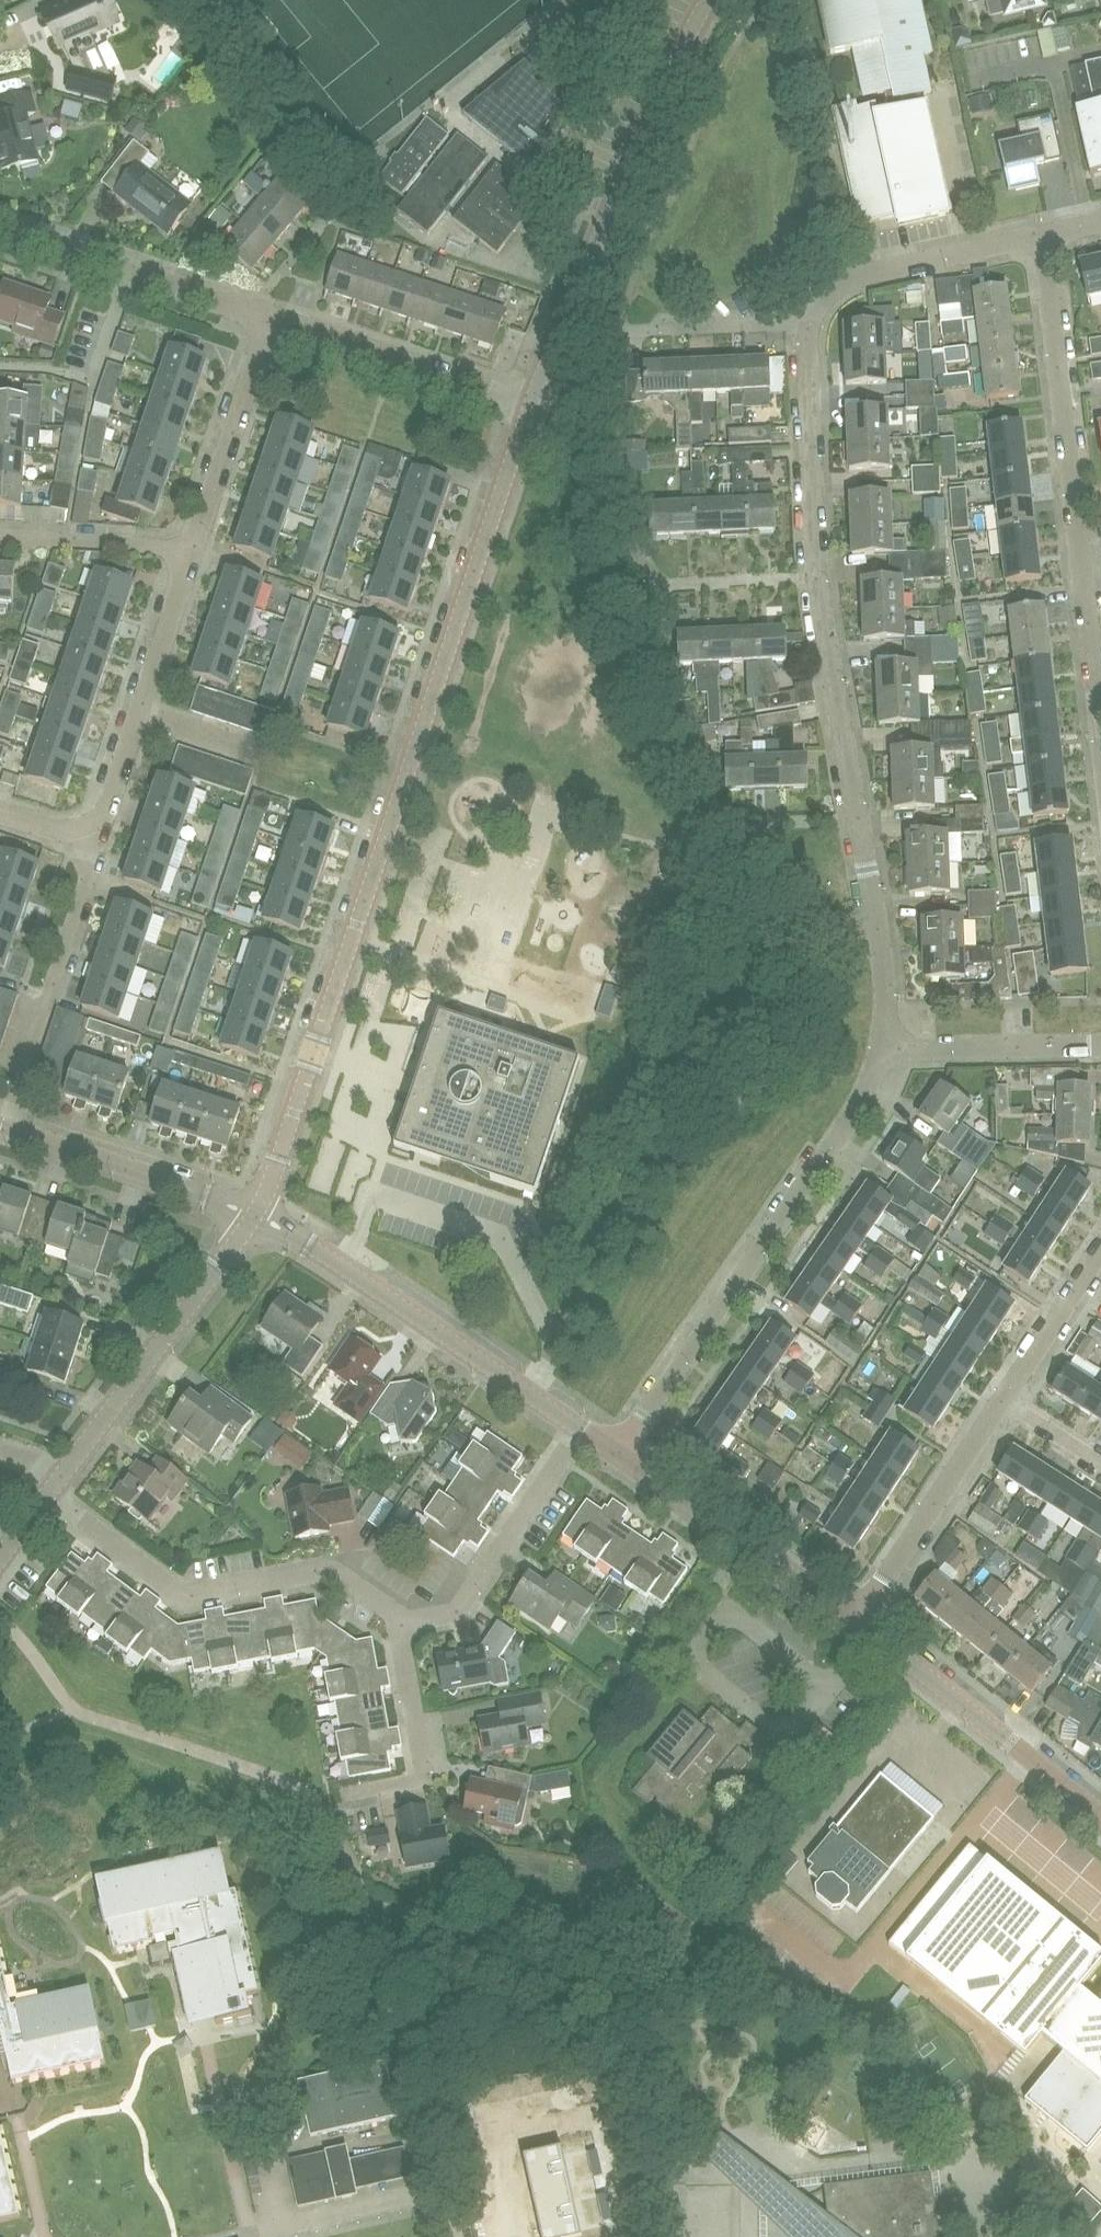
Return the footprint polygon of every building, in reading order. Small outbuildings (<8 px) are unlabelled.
[(44,12),(50,26),(49,26),(49,27),(50,27),(54,34),(53,34),(53,35),(54,35),(60,48),(64,47),(70,61),(71,60),(74,69),(73,68),(67,91),(111,103),(117,80),(114,80),(114,82),(110,82),(92,77),(93,74),(87,73),(80,56),(96,49),(90,35),(118,23),(108,0),(71,0),(44,12)] [(854,46),(852,47),(861,87),(875,84),(877,95),(886,93),(889,105),(857,113),(855,107),(835,111),(846,163),(849,163),(859,207),(856,208),(860,225),(897,217),(899,225),(950,214),(926,107),(904,112),(901,98),(931,91),(923,54),(932,52),(921,0),(844,0),(854,46)] [(1005,14),(1042,5),(1041,0),(1002,0),(1005,14)] [(1059,54),(1054,30),(1039,34),(1044,57),(1059,54)] [(1070,67),(1077,99),(1093,95),(1095,105),(1100,103),(1100,60),(1070,67)] [(474,106),(477,103),(486,112),(511,88),(494,69),(465,96),(474,106)] [(966,94),(968,110),(983,108),(982,93),(966,94)] [(31,129),(27,115),(35,113),(30,94),(0,101),(5,118),(0,119),(0,165),(2,172),(39,163),(36,151),(51,147),(45,125),(31,129)] [(1095,105),(1075,109),(1090,174),(1100,171),(1100,103),(1095,105)] [(999,145),(1009,192),(1041,185),(1036,164),(1045,162),(1045,163),(1062,159),(1052,115),(1017,123),(1021,140),(999,145)] [(403,196),(450,136),(429,119),(382,179),(403,196)] [(429,235),(490,159),(459,135),(399,211),(429,235)] [(168,234),(192,205),(141,165),(149,154),(135,143),(113,170),(127,181),(117,194),(168,234)] [(499,255),(541,201),(497,167),(455,221),(499,255)] [(292,226),(311,204),(280,178),(261,200),(292,226)] [(273,248),(292,226),(261,200),(242,222),(273,248)] [(254,270),(273,248),(242,222),(224,244),(254,270)] [(355,301),(367,265),(340,255),(327,292),(355,301)] [(1081,264),(1088,298),(1100,295),(1100,260),(1081,264)] [(383,311),(395,274),(367,265),(355,301),(383,311)] [(410,320),(422,284),(395,274),(383,311),(410,320)] [(1006,289),(977,292),(975,277),(937,282),(940,307),(975,303),(977,319),(1010,316),(1006,289)] [(65,316),(48,311),(52,300),(6,284),(0,301),(0,322),(38,335),(36,341),(54,347),(65,316)] [(438,329),(450,293),(422,284),(410,320),(438,329)] [(465,339),(477,303),(450,293),(438,329),(465,339)] [(505,312),(477,303),(465,339),(493,348),(505,312)] [(887,354),(886,326),(895,326),(894,310),(873,311),(874,326),(845,327),(846,356),(887,354)] [(1013,342),(1010,316),(977,319),(980,346),(1013,342)] [(941,323),(943,336),(966,334),(964,320),(941,323)] [(931,323),(929,323),(916,325),(918,352),(932,351),(932,352),(933,352),(933,350),(931,323)] [(119,332),(112,353),(129,358),(136,337),(119,332)] [(1090,340),(1092,357),(1100,355),(1100,338),(1090,340)] [(1016,369),(1013,342),(980,346),(983,372),(1016,369)] [(967,346),(933,350),(933,352),(932,352),(935,378),(970,374),(970,373),(948,375),(947,363),(968,361),(967,346)] [(172,348),(163,374),(199,386),(208,360),(172,348)] [(888,383),(887,354),(846,356),(847,384),(888,383)] [(782,360),(769,361),(769,358),(742,360),(744,407),(745,407),(744,391),(771,390),(770,375),(783,374),(782,360)] [(744,407),(742,360),(716,361),(717,393),(732,392),(733,407),(744,407)] [(717,393),(716,361),(689,362),(692,423),(704,423),(703,393),(717,393)] [(109,362),(102,382),(119,388),(125,368),(109,362)] [(692,423),(689,362),(645,363),(645,372),(628,373),(629,402),(647,401),(647,395),(664,395),(664,401),(677,412),(678,412),(679,447),(676,449),(676,451),(693,450),(692,423)] [(1093,380),(1100,379),(1100,363),(1091,364),(1093,380)] [(1019,396),(1016,369),(983,372),(987,400),(1019,396)] [(190,412),(199,386),(163,374),(155,400),(190,412)] [(972,387),(970,374),(935,378),(935,379),(938,379),(939,391),(972,387)] [(112,408),(119,388),(102,382),(95,403),(111,408),(112,408)] [(934,382),(929,382),(906,383),(906,396),(935,395),(934,382)] [(935,408),(935,395),(906,396),(907,410),(935,408)] [(28,427),(29,399),(0,398),(0,425),(28,427)] [(182,438),(190,412),(155,400),(146,425),(137,422),(137,423),(182,438)] [(109,421),(111,408),(95,403),(92,418),(91,417),(88,438),(105,441),(113,443),(116,432),(107,429),(108,421),(109,421)] [(69,407),(65,433),(82,436),(86,410),(69,407)] [(848,411),(849,441),(890,440),(889,410),(848,411)] [(331,435),(316,430),(280,418),(271,444),(307,456),(312,442),(327,447),(331,435)] [(173,464),(182,438),(137,423),(134,433),(143,436),(137,452),(173,464)] [(988,427),(991,453),(1026,449),(1023,423),(988,427)] [(28,427),(0,425),(0,453),(26,454),(28,427)] [(772,428),(744,429),(744,433),(744,444),(772,442),(772,428)] [(744,433),(744,429),(729,430),(730,444),(744,444),(744,433)] [(77,463),(82,436),(65,433),(60,460),(77,463)] [(102,462),(105,441),(88,438),(84,459),(102,462)] [(957,458),(955,438),(939,439),(940,459),(957,458)] [(891,468),(890,440),(849,441),(850,469),(891,468)] [(298,482),(307,456),(271,444),(262,470),(298,482)] [(404,455),(371,444),(359,480),(375,486),(383,463),(400,468),(404,455)] [(354,471),(360,452),(344,447),(338,466),(354,471)] [(773,448),(744,449),(747,483),(746,464),(773,463),(773,448)] [(749,532),(747,483),(744,449),(718,451),(719,468),(731,465),(733,465),(735,501),(721,501),(722,533),(749,532)] [(1029,475),(1026,449),(991,453),(994,479),(1029,475)] [(165,489),(173,464),(137,452),(129,477),(165,489)] [(26,454),(0,453),(0,480),(24,482),(26,454)] [(646,454),(623,455),(624,482),(646,482),(646,454)] [(958,478),(957,458),(940,459),(942,479),(958,478)] [(73,490),(77,463),(60,460),(55,487),(73,490)] [(696,534),(693,463),(692,463),(692,473),(682,474),(683,503),(668,503),(649,505),(650,536),(696,534)] [(722,533),(721,501),(707,502),(707,491),(705,491),(704,463),(693,463),(696,534),(722,533)] [(346,497),(354,471),(338,466),(329,492),(346,497)] [(940,467),(929,467),(912,468),(913,481),(941,480),(940,467)] [(82,470),(78,491),(96,494),(99,473),(82,470)] [(289,508),(298,482),(262,470),(254,496),(289,508)] [(415,471),(406,497),(443,509),(451,483),(415,471)] [(1032,501),(1029,475),(994,479),(997,505),(1032,501)] [(156,515),(165,489),(129,477),(120,503),(107,499),(102,513),(138,525),(143,511),(156,515)] [(24,482),(0,480),(0,508),(23,509),(24,482)] [(367,512),(375,486),(359,480),(350,506),(367,512)] [(941,493),(941,480),(913,481),(914,495),(941,493)] [(773,485),(755,486),(752,483),(747,483),(749,532),(776,531),(774,499),(773,485)] [(69,511),(73,490),(55,487),(52,508),(69,511)] [(950,489),(951,509),(969,508),(967,488),(950,489)] [(337,524),(346,497),(329,492),(321,518),(337,524)] [(851,497),(852,526),(893,525),(892,495),(851,497)] [(281,534),(289,508),(254,496),(245,522),(281,534)] [(434,535),(443,509),(406,497),(398,523),(434,535)] [(1035,527),(1032,501),(997,505),(1000,531),(1035,527)] [(358,538),(367,512),(350,506),(341,532),(358,538)] [(970,529),(969,508),(951,509),(953,530),(970,529)] [(329,550),(337,524),(321,518),(312,544),(329,550)] [(272,560),(281,534),(245,522),(236,548),(272,560)] [(425,561),(434,535),(398,523),(389,548),(425,561)] [(894,553),(893,525),(852,526),(853,555),(894,553)] [(1038,553),(1035,527),(1000,531),(1003,557),(1038,553)] [(349,564),(358,538),(341,532),(332,558),(349,564)] [(954,542),(957,562),(974,560),(971,540),(954,542)] [(318,583),(329,550),(312,544),(301,578),(318,583)] [(416,587),(425,561),(389,548),(380,574),(416,587)] [(947,552),(929,552),(919,553),(920,567),(947,566),(947,552)] [(1041,579),(1038,553),(1003,557),(1006,583),(1041,579)] [(343,583),(349,564),(332,558),(326,577),(343,583)] [(977,580),(974,560),(957,562),(960,582),(977,580)] [(50,563),(43,584),(60,590),(66,569),(50,563)] [(0,566),(0,603),(15,604),(17,566),(0,566)] [(948,579),(947,566),(920,567),(920,580),(948,579)] [(229,571),(220,597),(256,609),(264,583),(229,571)] [(98,573),(90,599),(125,610),(134,585),(98,573)] [(408,612),(416,587),(380,574),(372,600),(408,612)] [(863,582),(864,612),(904,610),(903,581),(863,582)] [(41,589),(35,609),(51,615),(58,594),(41,589)] [(247,635),(256,609),(220,597),(211,623),(247,635)] [(117,636),(125,610),(90,599),(81,624),(117,636)] [(982,615),(1010,612),(1009,610),(1010,610),(1009,599),(965,605),(967,622),(966,622),(969,642),(986,640),(982,620),(982,615)] [(303,625),(310,605),(293,600),(287,620),(303,625)] [(316,606),(307,633),(324,639),(332,612),(316,606)] [(1044,606),(1010,610),(1009,610),(1010,612),(1013,636),(1047,632),(1044,606)] [(44,634),(51,615),(35,609),(28,629),(44,634)] [(905,639),(904,610),(864,612),(865,640),(905,639)] [(295,651),(303,625),(287,620),(278,646),(295,651)] [(238,661),(247,635),(211,623),(202,649),(238,661)] [(364,623),(356,649),(391,661),(400,635),(364,623)] [(108,662),(117,636),(81,624),(73,650),(108,662)] [(759,630),(760,662),(760,671),(768,696),(771,711),(799,706),(816,703),(812,682),(795,685),(796,691),(780,694),(774,675),(773,661),(787,661),(785,629),(759,630)] [(760,662),(759,630),(733,631),(734,663),(760,662)] [(734,663),(733,631),(706,632),(709,693),(710,725),(714,725),(721,724),(720,690),(719,690),(719,663),(734,663)] [(709,693),(706,632),(679,633),(680,665),(694,664),(694,676),(697,676),(697,693),(709,693)] [(1050,658),(1047,632),(1013,636),(1016,662),(1050,658)] [(315,665),(324,639),(307,633),(298,659),(315,665)] [(930,638),(930,651),(959,650),(958,637),(930,638)] [(24,640),(17,660),(34,666),(41,646),(24,640)] [(989,659),(986,640),(969,642),(972,662),(989,659)] [(8,664),(11,646),(0,644),(0,662),(8,664)] [(286,677),(295,651),(278,646),(269,671),(286,677)] [(229,687),(238,661),(202,649),(194,675),(229,687)] [(383,687),(391,661),(356,649),(347,675),(383,687)] [(99,688),(108,662),(73,650),(64,676),(99,688)] [(960,664),(959,650),(930,651),(931,665),(960,664)] [(1053,684),(1050,658),(1016,662),(1019,688),(1053,684)] [(307,691),(315,665),(298,659),(289,685),(307,691)] [(27,686),(34,666),(17,660),(10,680),(27,686)] [(877,667),(878,697),(919,695),(918,666),(877,667)] [(277,702),(286,677),(269,671),(261,697),(277,702)] [(768,696),(760,671),(760,673),(767,696),(754,698),(756,713),(771,711),(768,696)] [(964,674),(967,695),(984,692),(981,672),(964,674)] [(374,713),(383,687),(347,675),(338,701),(374,713)] [(91,714),(99,688),(64,676),(55,701),(47,698),(47,699),(91,714)] [(1056,710),(1053,684),(1019,688),(1022,714),(1056,710)] [(300,710),(307,691),(289,685),(277,722),(299,729),(305,711),(300,710)] [(192,711),(204,716),(213,690),(200,686),(192,711)] [(204,716),(217,720),(225,695),(213,690),(204,716)] [(1010,690),(984,692),(967,695),(970,715),(987,713),(985,698),(1011,695),(1010,690)] [(0,711),(0,712),(17,718),(23,697),(7,691),(0,711)] [(217,720),(229,724),(238,699),(225,695),(217,720)] [(920,723),(919,695),(878,697),(879,725),(920,723)] [(82,739),(91,714),(47,699),(43,709),(52,711),(47,727),(82,739)] [(229,724),(242,728),(250,703),(238,699),(229,724)] [(686,730),(693,727),(699,725),(690,700),(671,707),(680,732),(686,730)] [(365,739),(374,713),(338,701),(329,727),(365,739)] [(242,728),(254,732),(263,707),(250,703),(242,728)] [(267,737),(275,711),(263,707),(254,732),(267,737)] [(1059,735),(1056,710),(1022,714),(1025,739),(1011,741),(1059,735)] [(17,718),(0,712),(0,734),(11,737),(17,718)] [(799,712),(772,716),(774,730),(776,729),(776,737),(780,747),(781,790),(808,789),(807,756),(795,756),(794,727),(802,726),(799,712)] [(774,730),(772,716),(759,718),(761,732),(774,730)] [(755,790),(754,757),(753,729),(753,719),(741,721),(741,729),(742,743),(728,744),(728,791),(755,790)] [(943,722),(943,736),(971,735),(971,721),(943,722)] [(981,725),(984,745),(1001,742),(998,722),(981,725)] [(714,725),(710,725),(693,727),(686,730),(693,756),(710,751),(708,743),(717,741),(714,725)] [(74,765),(82,739),(47,727),(38,752),(30,750),(74,765)] [(972,749),(971,735),(943,736),(944,750),(972,749)] [(1062,761),(1059,735),(1011,741),(1013,755),(1026,754),(1028,765),(1062,761)] [(780,747),(776,737),(776,742),(767,742),(767,757),(754,757),(755,790),(781,790),(780,747)] [(1004,762),(1001,742),(984,745),(987,765),(1004,762)] [(172,771),(184,775),(193,750),(180,746),(172,771)] [(65,791),(74,765),(30,750),(26,760),(35,763),(29,779),(65,791)] [(184,775),(197,780),(205,755),(193,750),(184,775)] [(932,750),(929,751),(892,752),(893,781),(933,779),(932,750)] [(197,780),(209,784),(218,759),(205,755),(197,780)] [(209,784),(222,788),(230,763),(218,759),(209,784)] [(1065,787),(1062,761),(1028,765),(1031,791),(1065,787)] [(222,788),(234,792),(243,767),(230,763),(222,788)] [(247,796),(255,771),(243,767),(234,792),(247,796)] [(1009,794),(1006,778),(1005,774),(989,776),(991,797),(1009,794)] [(160,777),(151,803),(187,815),(196,789),(160,777)] [(935,808),(933,779),(893,781),(894,810),(935,808)] [(1068,813),(1065,787),(1031,791),(1034,817),(1068,813)] [(1012,815),(1009,794),(991,797),(994,817),(1012,815)] [(178,841),(187,815),(151,803),(142,829),(178,841)] [(336,828),(322,824),(326,813),(297,803),(293,815),(299,817),(291,842),(327,854),(336,828)] [(225,806),(219,825),(235,830),(241,811),(225,806)] [(954,807),(955,821),(984,820),(983,806),(954,807)] [(249,807),(243,826),(260,832),(266,812),(249,807)] [(984,833),(984,820),(955,821),(955,834),(984,833)] [(226,856),(235,830),(219,825),(210,851),(226,856)] [(251,858),(260,832),(243,826),(234,852),(251,858)] [(169,867),(178,841),(142,829),(134,855),(169,867)] [(947,835),(929,835),(907,836),(909,866),(949,864),(947,835)] [(1037,845),(1040,871),(1075,867),(1072,841),(1037,845)] [(318,880),(327,854),(291,842),(285,858),(278,856),(274,866),(318,880)] [(218,882),(226,856),(210,851),(201,877),(218,882)] [(242,884),(251,858),(234,852),(225,878),(242,884)] [(1001,856),(1004,875),(1020,873),(1017,853),(1001,856)] [(0,864),(0,881),(30,891),(39,865),(3,854),(0,864)] [(161,893),(169,867),(134,855),(125,881),(161,893)] [(950,893),(949,864),(909,866),(910,895),(950,893)] [(309,907),(318,880),(274,866),(282,869),(273,895),(309,907)] [(1078,893),(1075,867),(1040,871),(1043,897),(1078,893)] [(1024,894),(1020,873),(1004,875),(1007,896),(1024,894)] [(209,909),(218,882),(201,877),(192,903),(209,909)] [(235,906),(242,884),(225,878),(216,904),(213,914),(251,925),(255,913),(235,906)] [(30,891),(0,881),(0,910),(22,917),(30,891)] [(967,893),(968,906),(996,905),(996,892),(967,893)] [(1081,919),(1078,893),(1043,897),(1046,923),(1081,919)] [(301,933),(309,907),(273,895),(268,910),(260,907),(257,918),(265,921),(301,933)] [(118,904),(109,930),(145,941),(153,915),(118,904)] [(997,919),(996,905),(968,906),(969,920),(997,919)] [(1016,906),(1000,908),(1003,929),(1019,927),(1016,906)] [(22,917),(0,910),(0,938),(13,943),(22,917)] [(1084,945),(1081,919),(1046,923),(1049,949),(1084,945)] [(964,920),(929,922),(922,922),(924,950),(965,949),(964,920)] [(1022,946),(1019,927),(1003,929),(1006,949),(1022,946)] [(136,967),(145,941),(109,930),(100,956),(136,967)] [(182,933),(176,952),(193,957),(199,938),(182,933)] [(207,934),(201,953),(217,959),(224,939),(207,934)] [(13,943),(0,938),(0,967),(5,969),(13,943)] [(257,943),(249,969),(284,981),(293,955),(257,943)] [(1087,971),(1084,945),(1049,949),(1052,975),(1087,971)] [(993,947),(965,949),(924,950),(925,980),(966,978),(965,965),(994,964),(995,977),(989,984),(981,985),(982,1000),(1013,999),(1009,975),(1005,948),(993,950),(993,947)] [(184,983),(193,957),(176,952),(167,978),(184,983)] [(1034,952),(1013,956),(1019,997),(1041,994),(1034,952)] [(209,985),(217,959),(201,953),(192,979),(209,985)] [(127,993),(136,967),(100,956),(92,982),(127,993)] [(276,1007),(284,981),(249,969),(240,995),(276,1007)] [(176,1009),(184,983),(167,978),(158,1004),(176,1009)] [(200,1010),(209,985),(192,979),(183,1005),(200,1010)] [(119,1020),(127,993),(92,982),(83,1008),(119,1020)] [(620,990),(606,985),(597,1014),(610,1019),(620,990)] [(15,1007),(19,995),(0,989),(0,1002),(15,1007)] [(267,1033),(276,1007),(240,995),(232,1021),(267,1033)] [(508,1001),(491,995),(487,1007),(503,1013),(508,1001)] [(15,1007),(0,1002),(0,1014),(12,1018),(15,1007)] [(167,1036),(176,1009),(158,1004),(150,1030),(167,1036)] [(191,1036),(200,1010),(183,1005),(175,1031),(191,1036)] [(59,1008),(55,1020),(81,1028),(85,1017),(59,1008)] [(12,1018),(0,1014),(0,1027),(8,1030),(12,1018)] [(416,1083),(389,1129),(395,1133),(398,1134),(399,1134),(394,1148),(439,1163),(490,1180),(535,1195),(579,1064),(580,1062),(439,1014),(416,1083)] [(113,1039),(117,1028),(90,1019),(87,1030),(113,1039)] [(77,1040),(81,1028),(55,1020),(51,1031),(77,1040)] [(259,1059),(267,1033),(232,1021),(223,1047),(259,1059)] [(142,1037),(117,1028),(113,1039),(138,1047),(142,1037)] [(73,1051),(77,1040),(51,1031),(47,1042),(73,1051)] [(69,1063),(73,1051),(47,1042),(44,1054),(69,1063)] [(197,1071),(201,1059),(175,1051),(171,1063),(197,1071)] [(66,1074),(69,1063),(44,1054),(40,1065),(66,1074)] [(92,1104),(104,1066),(79,1057),(66,1096),(81,1101),(79,1109),(86,1112),(89,1103),(92,1104)] [(223,1080),(227,1068),(201,1059),(197,1071),(223,1080)] [(62,1085),(66,1074),(40,1065),(36,1077),(62,1085)] [(130,1074),(104,1066),(92,1104),(106,1109),(103,1117),(111,1120),(114,1111),(118,1112),(130,1074)] [(248,1088),(253,1076),(227,1068),(223,1080),(248,1088)] [(1091,1087),(1080,1087),(1081,1069),(1032,1070),(1032,1088),(1040,1088),(1040,1100),(1061,1100),(1061,1115),(1091,1116),(1091,1087)] [(178,1132),(191,1093),(165,1085),(152,1123),(168,1128),(165,1137),(172,1139),(175,1131),(178,1132)] [(972,1111),(968,1109),(971,1105),(941,1085),(920,1115),(950,1135),(960,1142),(953,1153),(939,1144),(972,1167),(978,1171),(996,1146),(990,1141),(989,1142),(963,1124),(972,1111)] [(996,1086),(997,1116),(1011,1115),(1022,1115),(1021,1109),(1010,1109),(1010,1086),(996,1086)] [(204,1140),(216,1101),(191,1093),(178,1132),(192,1136),(190,1145),(197,1147),(200,1139),(204,1140)] [(242,1110),(216,1101),(204,1140),(218,1145),(215,1153),(222,1156),(225,1147),(229,1148),(242,1110)] [(1091,1144),(1091,1116),(1061,1115),(1061,1130),(1039,1130),(1029,1130),(1028,1151),(1086,1164),(1086,1144),(1091,1144)] [(885,1163),(899,1173),(891,1185),(945,1223),(954,1210),(932,1194),(942,1179),(934,1174),(934,1173),(921,1164),(927,1155),(902,1137),(885,1163)] [(1002,1165),(1016,1174),(1040,1189),(1047,1178),(1028,1167),(1027,1168),(1008,1156),(1002,1165)] [(1066,1173),(1051,1196),(1074,1212),(1090,1188),(1066,1173)] [(1040,1189),(1016,1174),(1012,1182),(1016,1185),(1010,1196),(1017,1199),(1021,1192),(1033,1199),(1040,1189)] [(945,1223),(891,1185),(884,1196),(869,1186),(852,1209),(876,1225),(885,1212),(897,1219),(897,1220),(914,1232),(921,1223),(926,1227),(934,1216),(944,1224),(945,1223)] [(45,1202),(4,1189),(1,1200),(0,1200),(0,1231),(32,1241),(45,1202)] [(1059,1236),(1074,1212),(1051,1196),(1035,1220),(1059,1236)] [(82,1231),(83,1227),(82,1226),(85,1215),(45,1202),(32,1241),(71,1254),(77,1236),(82,1238),(84,1232),(82,1231)] [(866,1239),(876,1225),(852,1209),(836,1232),(889,1269),(889,1268),(907,1282),(914,1271),(879,1246),(878,1248),(866,1239)] [(997,1214),(990,1225),(1008,1237),(1016,1225),(997,1214)] [(1043,1260),(1059,1236),(1035,1220),(1020,1244),(1043,1260)] [(1008,1237),(990,1225),(984,1235),(1003,1246),(1008,1237)] [(122,1239),(83,1227),(82,1231),(84,1232),(82,1238),(77,1236),(71,1254),(67,1266),(109,1279),(122,1239)] [(889,1269),(836,1232),(820,1256),(843,1272),(852,1259),(883,1279),(889,1269)] [(1028,1283),(1043,1260),(1020,1244),(1004,1268),(1028,1283)] [(828,1294),(843,1272),(820,1256),(804,1279),(839,1304),(840,1303),(828,1294)] [(966,1262),(953,1281),(969,1291),(976,1280),(982,1271),(966,1262)] [(839,1304),(804,1279),(787,1302),(811,1319),(821,1304),(851,1325),(857,1316),(839,1304)] [(901,1295),(918,1306),(925,1295),(908,1284),(901,1295)] [(28,1313),(33,1297),(0,1286),(0,1304),(28,1313)] [(997,1331),(1013,1306),(986,1288),(970,1313),(997,1331)] [(310,1337),(321,1321),(325,1315),(310,1305),(306,1311),(301,1307),(303,1305),(286,1293),(263,1327),(294,1348),(283,1364),(303,1377),(324,1346),(310,1337)] [(847,1293),(840,1303),(839,1304),(857,1316),(864,1305),(847,1293)] [(907,1307),(900,1317),(936,1341),(943,1331),(927,1320),(907,1307)] [(936,1309),(929,1318),(927,1320),(943,1331),(944,1330),(951,1318),(936,1309)] [(981,1355),(997,1331),(970,1313),(955,1336),(954,1338),(981,1355)] [(47,1314),(37,1343),(74,1355),(83,1326),(47,1314)] [(1099,1370),(1088,1362),(1098,1346),(1100,1348),(1100,1321),(1099,1320),(1090,1335),(1081,1330),(1069,1350),(1077,1355),(1069,1367),(1068,1366),(1053,1389),(1076,1405),(1099,1370)] [(791,1372),(810,1384),(829,1398),(851,1367),(830,1352),(815,1374),(786,1355),(796,1340),(773,1324),(757,1348),(780,1364),(791,1372)] [(835,1330),(826,1344),(855,1363),(864,1350),(835,1330)] [(964,1380),(981,1355),(954,1338),(938,1362),(964,1380)] [(331,1371),(340,1376),(337,1381),(348,1388),(337,1405),(361,1421),(384,1387),(369,1377),(381,1359),(352,1339),(331,1371)] [(65,1383),(74,1355),(37,1343),(28,1372),(65,1383)] [(920,1366),(927,1355),(928,1354),(923,1350),(913,1344),(905,1356),(920,1366)] [(763,1387),(779,1364),(780,1364),(757,1348),(740,1371),(763,1387)] [(13,1364),(0,1359),(0,1375),(9,1378),(13,1364)] [(948,1405),(964,1380),(938,1362),(921,1388),(948,1405)] [(1100,1420),(1100,1387),(1094,1382),(1100,1371),(1099,1370),(1076,1405),(1100,1421),(1100,1420)] [(747,1410),(763,1387),(740,1371),(724,1394),(747,1410)] [(804,1394),(809,1386),(810,1384),(791,1372),(785,1383),(804,1394)] [(396,1407),(396,1409),(391,1410),(391,1407),(380,1400),(371,1413),(390,1426),(399,1424),(402,1444),(417,1442),(437,1412),(434,1395),(414,1381),(396,1407)] [(873,1402),(871,1405),(887,1416),(897,1402),(875,1388),(868,1399),(873,1402)] [(931,1430),(948,1405),(921,1388),(905,1413),(931,1430)] [(731,1434),(747,1410),(724,1394),(708,1418),(731,1434)] [(235,1443),(253,1419),(226,1399),(216,1413),(191,1396),(170,1424),(211,1453),(224,1435),(235,1443)] [(879,1429),(887,1416),(871,1405),(868,1408),(862,1418),(879,1429)] [(766,1409),(759,1419),(777,1431),(784,1421),(766,1409)] [(715,1457),(731,1434),(708,1418),(692,1441),(715,1457)] [(776,1432),(777,1431),(759,1419),(752,1429),(770,1441),(772,1439),(779,1444),(783,1437),(776,1432)] [(475,1444),(467,1455),(502,1479),(509,1470),(512,1473),(524,1456),(489,1432),(479,1447),(475,1444)] [(891,1434),(874,1459),(901,1477),(918,1452),(891,1434)] [(286,1437),(276,1449),(291,1459),(299,1447),(286,1437)] [(834,1464),(832,1467),(847,1477),(856,1464),(841,1454),(840,1455),(815,1438),(808,1448),(834,1464)] [(1023,1489),(1038,1464),(1015,1449),(999,1473),(1023,1489)] [(495,1489),(502,1479),(467,1455),(459,1466),(464,1469),(454,1483),(489,1507),(500,1492),(495,1489)] [(752,1467),(733,1455),(726,1467),(744,1478),(752,1467)] [(173,1501),(188,1481),(159,1459),(149,1471),(139,1464),(132,1474),(134,1475),(118,1497),(149,1521),(167,1497),(173,1501)] [(885,1502),(901,1477),(874,1459),(858,1484),(885,1502)] [(1047,1504),(1062,1480),(1038,1464),(1023,1489),(1047,1504)] [(847,1477),(832,1467),(825,1477),(841,1486),(847,1477)] [(518,1490),(523,1483),(514,1477),(510,1484),(518,1490)] [(1071,1519),(1086,1495),(1062,1480),(1047,1504),(1071,1519)] [(489,1507),(454,1483),(445,1497),(441,1494),(433,1505),(468,1529),(475,1518),(479,1522),(489,1507)] [(512,1498),(518,1490),(510,1484),(504,1492),(512,1498)] [(869,1526),(885,1502),(858,1484),(842,1509),(869,1526)] [(991,1484),(980,1503),(991,1510),(1003,1492),(991,1484)] [(328,1525),(354,1520),(349,1491),(322,1496),(320,1489),(290,1495),(298,1537),(329,1532),(328,1525)] [(1100,1525),(1100,1504),(1086,1495),(1071,1519),(1085,1529),(1078,1541),(1077,1540),(1066,1558),(1068,1560),(1054,1582),(1061,1587),(1100,1525)] [(376,1498),(362,1518),(372,1526),(387,1505),(376,1498)] [(587,1556),(609,1522),(599,1516),(603,1511),(587,1500),(563,1535),(578,1545),(575,1549),(587,1556)] [(615,1513),(621,1505),(614,1501),(609,1509),(615,1513)] [(1016,1501),(1005,1519),(1005,1520),(1016,1526),(1027,1507),(1016,1501)] [(995,1537),(1005,1520),(1005,1519),(991,1510),(980,1503),(969,1522),(995,1537)] [(800,1517),(815,1526),(823,1514),(808,1504),(800,1517)] [(461,1538),(468,1529),(433,1505),(426,1516),(430,1518),(419,1533),(454,1557),(465,1541),(461,1538)] [(624,1519),(629,1511),(621,1505),(615,1513),(624,1519)] [(852,1551),(869,1526),(842,1509),(825,1534),(852,1551)] [(1051,1523),(1039,1516),(1028,1534),(1039,1541),(1051,1523)] [(614,1569),(637,1535),(622,1525),(619,1529),(609,1522),(587,1556),(597,1564),(600,1560),(614,1569)] [(1061,1587),(1072,1594),(1073,1594),(1087,1604),(1085,1607),(1100,1616),(1100,1580),(1087,1571),(1097,1554),(1100,1556),(1100,1554),(1100,1525),(1061,1587)] [(484,1540),(489,1532),(481,1526),(476,1534),(484,1540)] [(478,1548),(484,1540),(476,1534),(470,1542),(478,1548)] [(666,1547),(671,1539),(663,1534),(658,1541),(666,1547)] [(938,1618),(958,1593),(950,1586),(960,1574),(957,1572),(968,1558),(958,1550),(963,1545),(948,1534),(934,1554),(946,1563),(935,1574),(915,1599),(938,1618)] [(636,1591),(659,1556),(649,1550),(652,1545),(637,1535),(614,1569),(627,1578),(624,1583),(636,1591)] [(1034,1564),(1042,1570),(1061,1541),(1053,1535),(1034,1564)] [(674,1552),(679,1545),(671,1539),(666,1547),(674,1552)] [(1008,1557),(998,1549),(993,1555),(1003,1563),(1008,1557)] [(68,1610),(106,1561),(98,1555),(93,1562),(89,1559),(86,1563),(72,1553),(47,1587),(61,1597),(58,1602),(68,1610)] [(669,1563),(659,1556),(636,1591),(647,1598),(650,1595),(665,1605),(688,1569),(672,1558),(669,1563)] [(97,1624),(126,1586),(109,1574),(115,1567),(106,1561),(68,1610),(79,1618),(82,1613),(97,1624)] [(577,1626),(595,1600),(556,1573),(547,1586),(531,1575),(515,1598),(516,1606),(551,1629),(560,1615),(577,1626)] [(961,1637),(981,1612),(991,1600),(1003,1586),(993,1578),(982,1590),(980,1589),(970,1602),(958,1593),(938,1618),(961,1637)] [(118,1646),(155,1596),(147,1591),(142,1598),(126,1586),(97,1624),(110,1634),(107,1638),(118,1646)] [(1014,1595),(1003,1586),(991,1600),(1003,1610),(1014,1595)] [(171,1663),(179,1626),(157,1609),(162,1602),(155,1596),(118,1646),(128,1654),(131,1650),(144,1660),(153,1650),(171,1663)] [(282,1597),(273,1598),(285,1660),(300,1657),(299,1653),(316,1649),(323,1654),(334,1635),(322,1627),(317,1600),(284,1607),(282,1597)] [(285,1660),(273,1598),(265,1600),(266,1609),(246,1613),(255,1660),(273,1657),(274,1662),(285,1660)] [(1025,1604),(1013,1619),(1025,1628),(1037,1614),(1025,1604)] [(255,1660),(246,1613),(225,1617),(223,1608),(214,1610),(226,1671),(240,1668),(239,1664),(255,1660)] [(226,1671),(214,1610),(205,1611),(207,1621),(179,1626),(171,1663),(193,1659),(195,1673),(213,1669),(214,1673),(226,1671)] [(983,1656),(1004,1631),(981,1612),(961,1637),(983,1656)] [(445,1691),(450,1690),(450,1694),(455,1695),(459,1692),(459,1688),(490,1682),(497,1687),(510,1684),(506,1664),(500,1660),(517,1634),(499,1621),(483,1644),(483,1647),(438,1656),(445,1691)] [(1006,1675),(1027,1650),(1004,1631),(983,1656),(1006,1675)] [(346,1644),(334,1635),(323,1654),(328,1657),(331,1675),(326,1675),(329,1690),(390,1678),(389,1670),(379,1671),(373,1639),(346,1644)] [(1087,1641),(1080,1651),(1096,1661),(1094,1663),(1100,1667),(1100,1649),(1087,1641)] [(1029,1694),(1050,1669),(1056,1660),(1037,1645),(1031,1653),(1027,1650),(1006,1675),(1029,1694)] [(392,1687),(390,1678),(329,1690),(331,1702),(336,1702),(339,1718),(387,1709),(383,1689),(392,1687)] [(1081,1699),(1074,1694),(1059,1684),(1046,1707),(1069,1721),(1071,1718),(1080,1702),(1081,1699)] [(1090,1691),(1084,1701),(1081,1699),(1080,1702),(1100,1715),(1100,1697),(1090,1691)] [(532,1722),(546,1719),(541,1694),(511,1700),(513,1714),(481,1720),(487,1754),(530,1746),(527,1728),(533,1727),(532,1722)] [(1080,1702),(1071,1718),(1081,1724),(1079,1729),(1077,1741),(1088,1747),(1091,1742),(1100,1748),(1100,1715),(1080,1702)] [(753,1758),(751,1756),(766,1737),(748,1721),(741,1730),(713,1707),(699,1724),(686,1712),(649,1757),(657,1764),(634,1791),(649,1804),(653,1799),(684,1824),(719,1782),(721,1783),(725,1778),(732,1784),(753,1758)] [(390,1729),(387,1709),(339,1718),(342,1735),(337,1735),(340,1749),(401,1738),(399,1728),(390,1729)] [(402,1747),(401,1738),(340,1749),(342,1762),(347,1761),(350,1778),(392,1770),(389,1755),(395,1753),(394,1749),(402,1747)] [(522,1824),(528,1795),(532,1778),(502,1771),(498,1787),(473,1782),(472,1786),(468,1788),(470,1792),(467,1811),(488,1816),(485,1825),(501,1829),(502,1825),(515,1827),(515,1826),(518,1827),(522,1824)] [(538,1775),(542,1792),(565,1788),(562,1771),(538,1775)] [(858,1911),(929,1825),(935,1817),(882,1773),(837,1828),(842,1832),(838,1837),(833,1833),(809,1862),(814,1866),(810,1872),(821,1881),(816,1887),(818,1896),(834,1909),(842,1908),(847,1902),(858,1911)] [(408,1869),(451,1861),(445,1828),(431,1831),(426,1807),(398,1812),(403,1835),(402,1836),(408,1869)] [(970,1846),(889,1945),(984,2022),(986,2020),(1019,2047),(1034,2029),(1063,2053),(1025,2100),(1087,2151),(1100,2135),(1100,2007),(1072,1983),(1096,1954),(1062,1927),(1064,1924),(970,1846)] [(771,1872),(772,1873),(781,1882),(799,1860),(789,1851),(771,1872)] [(100,1905),(105,1930),(107,1930),(107,1929),(109,1929),(114,1952),(156,1943),(155,1939),(175,1934),(180,1954),(175,1955),(189,2017),(215,2012),(218,2023),(217,2023),(217,2025),(253,2017),(252,2015),(250,2015),(246,1997),(258,1994),(236,1893),(228,1895),(226,1886),(227,1886),(220,1855),(99,1881),(104,1904),(102,1905),(102,1904),(100,1905)] [(89,1992),(12,2008),(0,1954),(0,2027),(12,2083),(104,2063),(99,2038),(101,2038),(103,2038),(98,2014),(96,2014),(96,2015),(94,2015),(89,1992)] [(312,2136),(400,2118),(388,2063),(300,2081),(312,2136)] [(19,2217),(4,2149),(0,2130),(0,2222),(19,2217)] [(830,2217),(723,2135),(698,2148),(786,2236),(855,2236),(830,2217)] [(405,2150),(350,2161),(347,2147),(327,2151),(328,2152),(290,2160),(299,2205),(337,2198),(337,2199),(357,2195),(356,2189),(410,2178),(405,2150)] [(562,2148),(524,2156),(526,2166),(529,2179),(567,2171),(562,2148)] [(596,2151),(588,2153),(591,2166),(599,2164),(596,2151)] [(599,2164),(591,2166),(594,2178),(602,2176),(599,2164)] [(567,2171),(529,2179),(532,2193),(534,2201),(572,2193),(567,2171)] [(972,2210),(942,2187),(934,2188),(932,2174),(825,2187),(830,2217),(824,2223),(804,2203),(783,2224),(796,2236),(951,2236),(972,2210)] [(572,2193),(534,2201),(534,2202),(536,2209),(539,2223),(577,2214),(572,2193)] [(606,2194),(598,2196),(601,2209),(609,2207),(606,2194)] [(1071,2203),(1086,2230),(1100,2213),(1080,2194),(1071,2203)] [(609,2207),(601,2209),(603,2222),(612,2220),(609,2207)] [(539,2223),(542,2236),(582,2236),(577,2214),(539,2223)]
